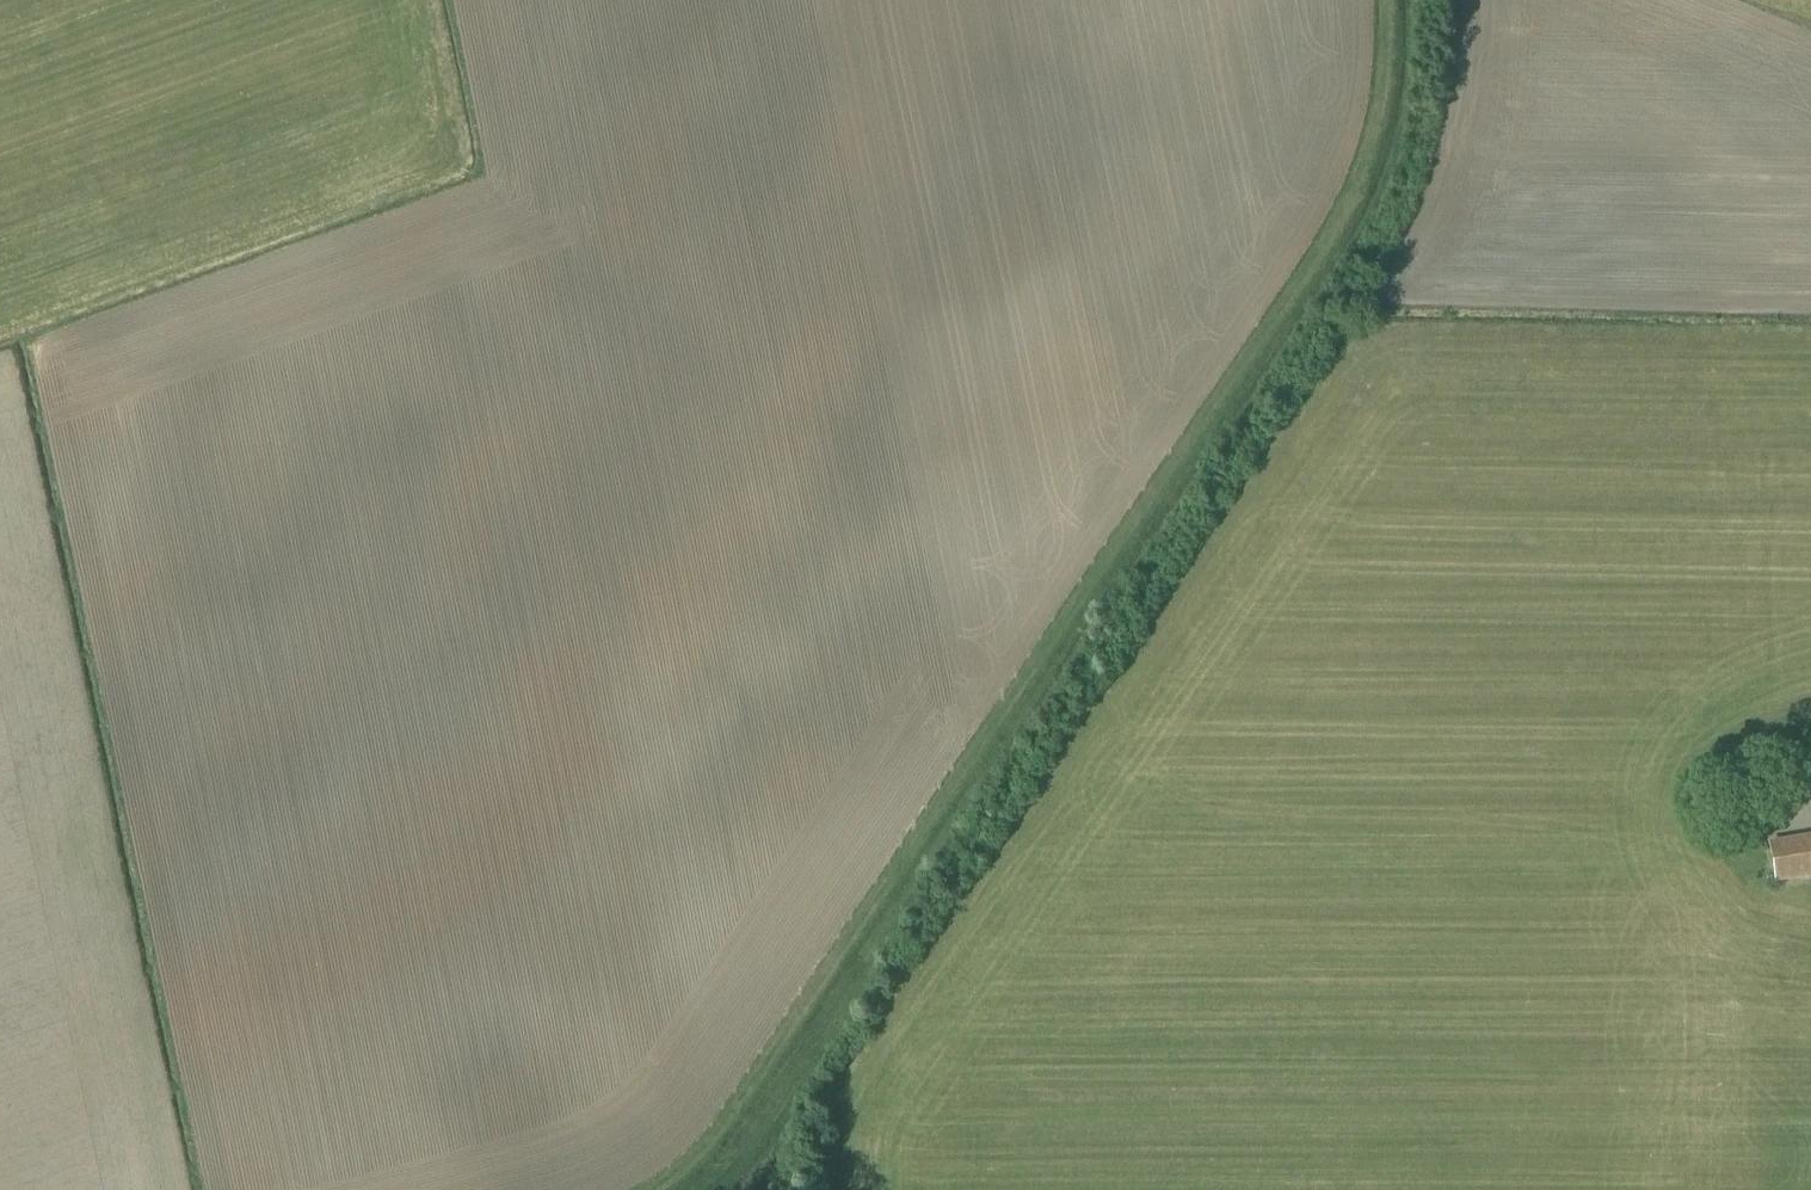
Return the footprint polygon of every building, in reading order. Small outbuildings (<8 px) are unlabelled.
[(1810,875),(1810,836),(1770,843),(1776,881),(1810,875)]
